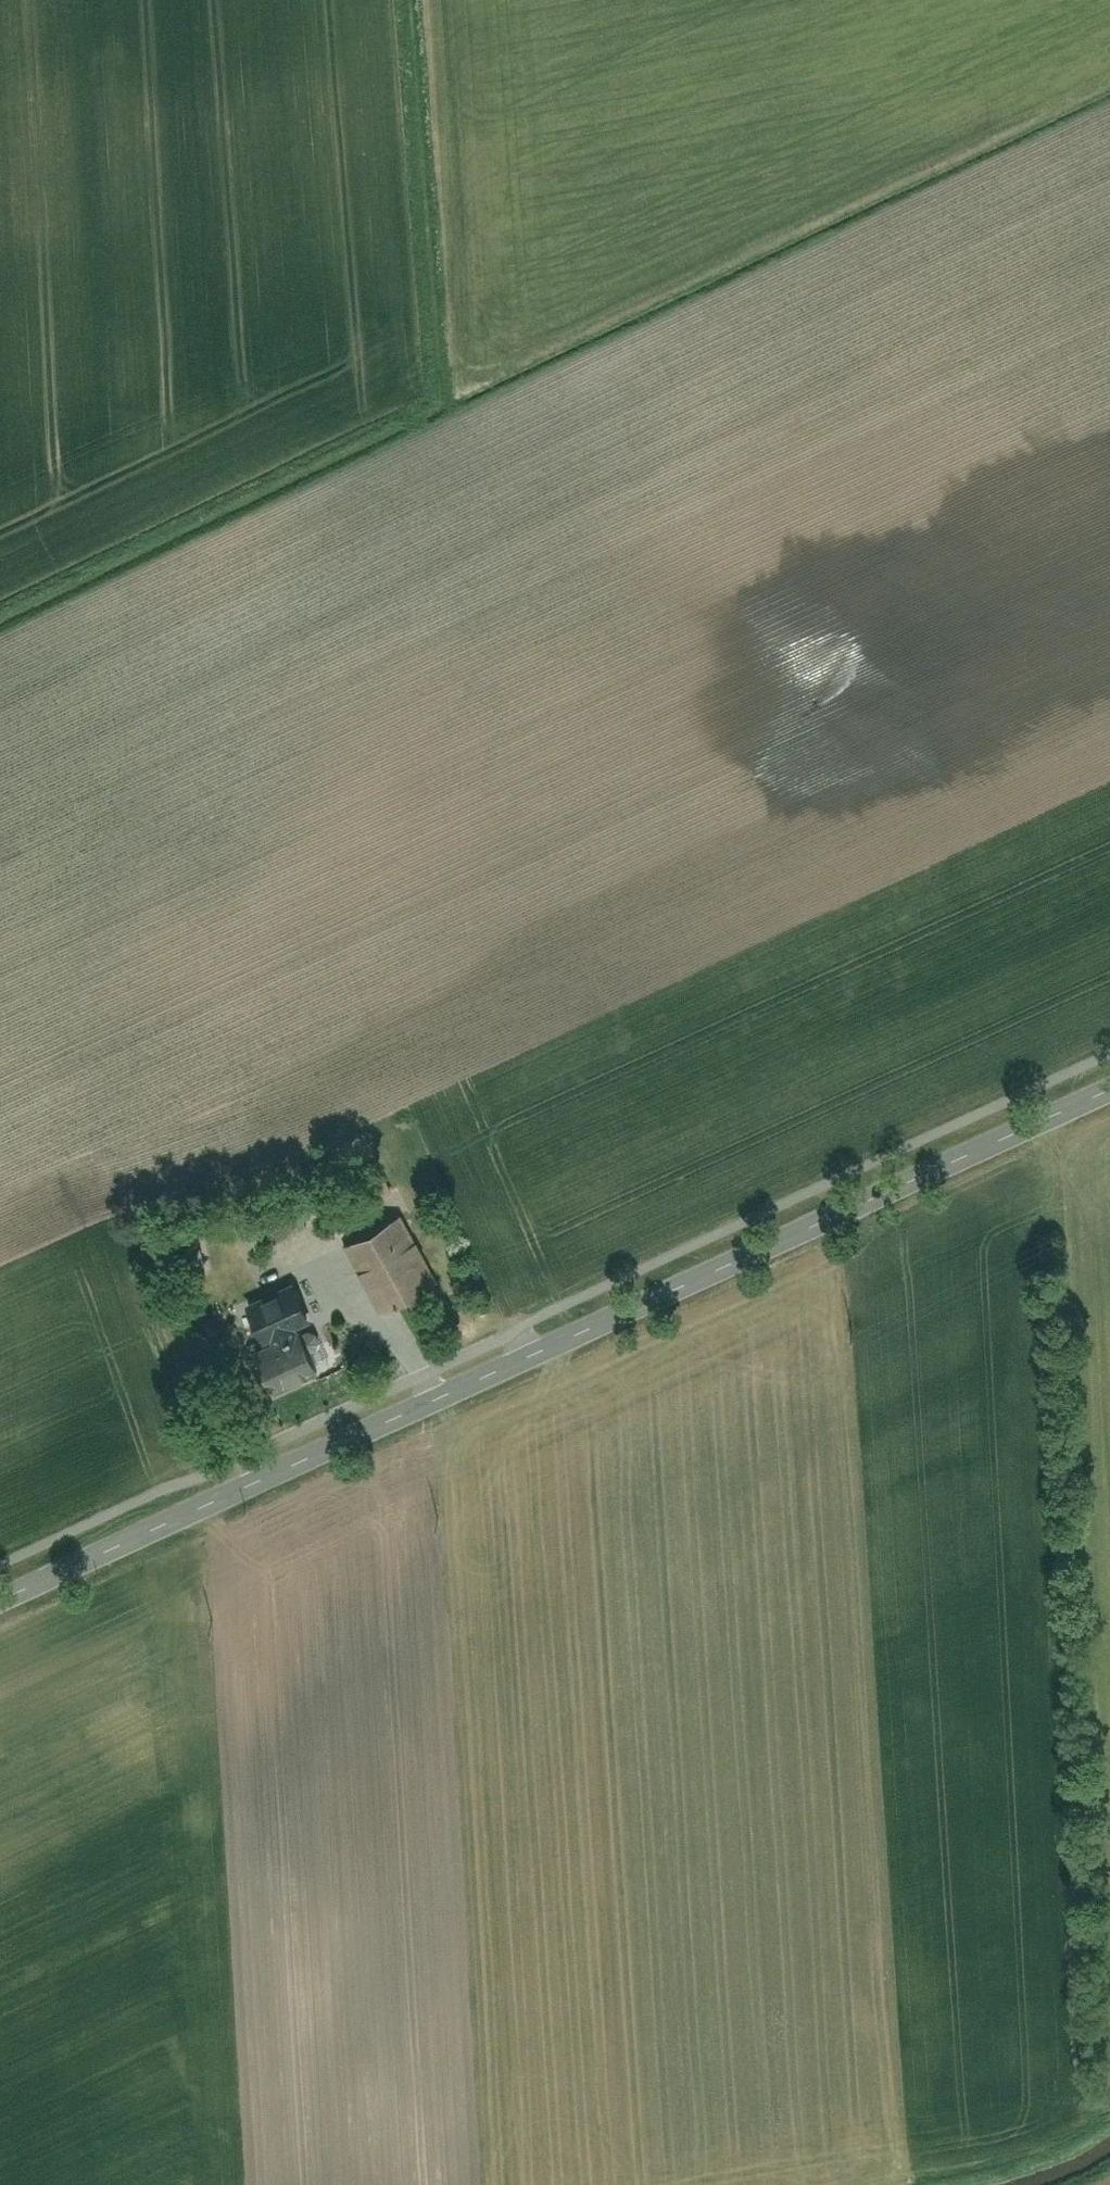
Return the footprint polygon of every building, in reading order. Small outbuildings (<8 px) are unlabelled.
[(396,1221),(340,1250),(373,1313),(429,1284),(396,1221)] [(264,1341),(272,1338),(276,1347),(252,1359),(270,1396),(321,1372),(303,1334),(296,1338),(291,1328),(329,1310),(311,1271),(246,1302),(264,1341)]
